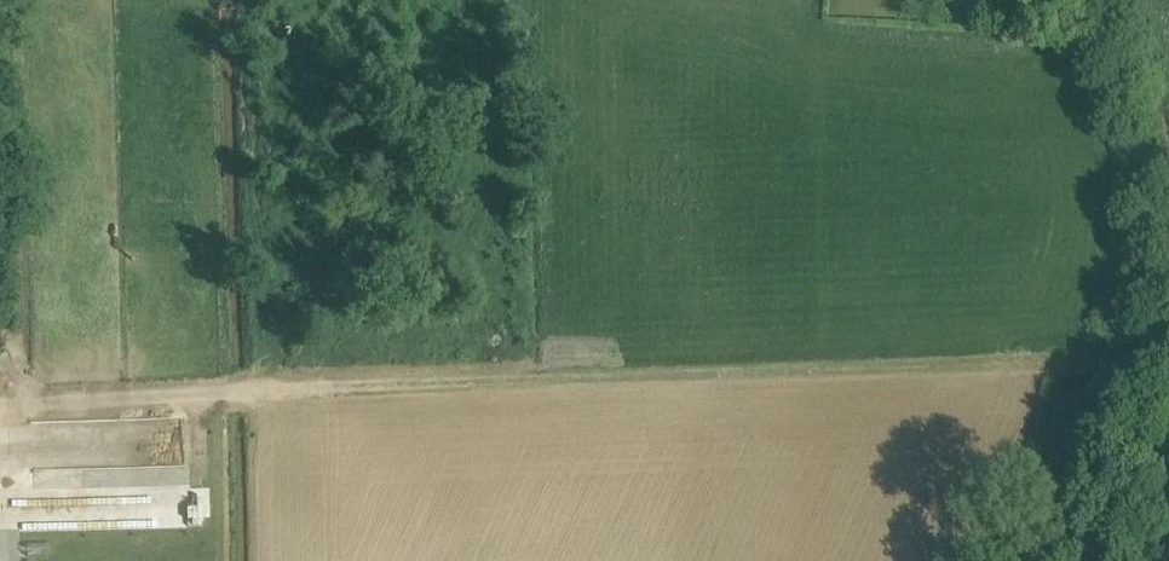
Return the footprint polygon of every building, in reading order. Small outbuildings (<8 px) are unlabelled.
[(151,500),(151,503),(184,502),(184,470),(120,471),(120,500),(151,500)]
